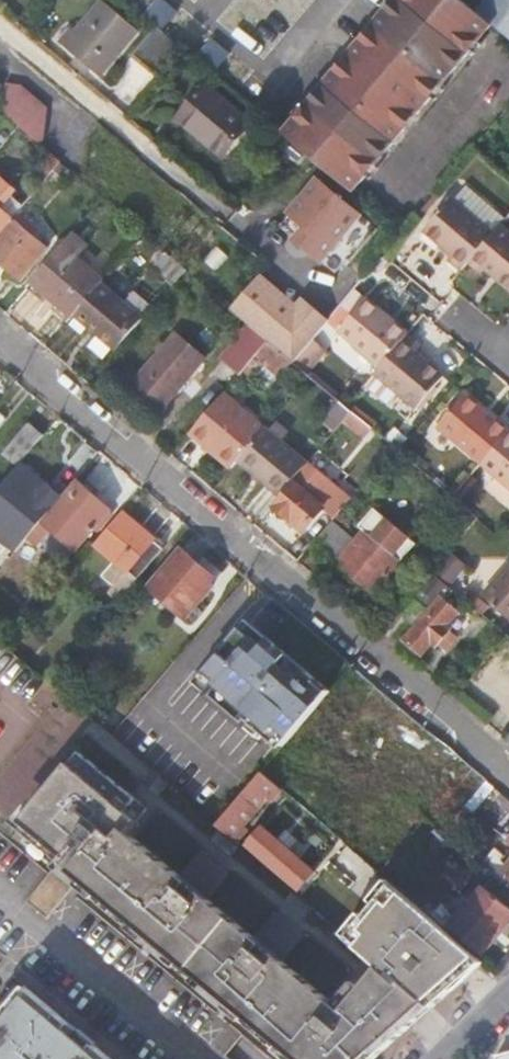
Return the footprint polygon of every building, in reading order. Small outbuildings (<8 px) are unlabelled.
[(126,3),(169,40),(202,0),(128,0),(126,3)] [(239,98),(319,0),(247,0),(196,62),(239,98)] [(480,47),(423,0),(398,0),(392,7),(464,66),(480,47)] [(478,11),(464,0),(423,0),(480,47),(497,27),(478,11)] [(478,11),(497,27),(508,37),(508,0),(487,0),(478,11)] [(103,79),(140,33),(102,1),(65,46),(103,79)] [(456,76),(464,66),(392,7),(386,15),(392,20),(384,30),(377,26),(362,44),(368,49),(358,62),(351,57),(335,76),(341,81),(333,90),(327,86),(285,136),(355,195),(395,147),(390,141),(399,131),(405,136),(446,87),(441,82),(450,71),(456,76)] [(386,15),(377,26),(384,30),(392,20),(386,15)] [(152,67),(165,77),(185,53),(172,42),(152,67)] [(362,44),(351,57),(358,62),(368,49),(362,44)] [(446,87),(456,76),(450,71),(441,82),(446,87)] [(335,76),(327,86),(333,90),(341,81),(335,76)] [(43,145),(48,141),(49,112),(35,110),(35,101),(21,99),(22,87),(7,86),(6,114),(43,145)] [(224,158),(251,125),(205,87),(178,119),(224,158)] [(395,147),(405,136),(399,131),(390,141),(395,147)] [(34,161),(43,152),(36,145),(27,156),(34,161)] [(48,177),(59,166),(52,159),(42,171),(48,177)] [(15,221),(3,211),(18,193),(0,178),(0,239),(15,221)] [(316,260),(354,214),(318,183),(280,229),(316,260)] [(454,203),(492,236),(501,226),(499,213),(466,187),(454,203)] [(462,270),(468,263),(492,236),(454,203),(450,199),(424,229),(453,254),(450,260),(462,270)] [(17,223),(15,221),(0,239),(0,262),(21,280),(48,249),(30,233),(33,229),(20,219),(17,223)] [(501,226),(492,236),(468,263),(482,273),(485,269),(508,288),(508,233),(501,226)] [(77,317),(104,285),(106,283),(65,246),(34,283),(76,319),(77,317)] [(270,299),(278,290),(262,275),(234,311),(253,327),(271,342),(295,363),(306,349),(329,323),(303,301),(290,317),(270,299)] [(77,317),(120,353),(147,321),(104,285),(77,317)] [(380,365),(401,340),(407,333),(365,297),(338,328),(380,365)] [(259,356),(271,342),(253,327),(216,370),(234,385),(259,356)] [(178,337),(168,349),(162,355),(130,394),(136,399),(139,396),(144,401),(147,398),(164,412),(207,360),(178,337)] [(415,406),(441,374),(401,340),(380,365),(375,372),(415,406)] [(311,376),(306,372),(295,363),(271,342),(259,356),(299,391),(311,376)] [(163,344),(158,350),(162,355),(168,349),(163,344)] [(306,372),(317,359),(306,349),(295,363),(306,372)] [(353,412),(347,406),(311,376),(299,391),(326,414),(322,420),(336,432),(353,412)] [(241,462),(268,429),(227,394),(192,435),(235,469),(241,462)] [(465,395),(438,426),(481,462),(507,431),(465,395)] [(19,465),(21,462),(46,434),(31,421),(4,452),(19,465)] [(294,483),(310,464),(268,429),(241,462),(283,497),(294,483)] [(507,431),(481,462),(508,486),(508,433),(507,431)] [(21,462),(19,465),(0,487),(0,530),(21,547),(63,498),(21,462)] [(351,494),(312,462),(310,464),(294,483),(296,485),(277,508),(306,533),(325,509),(333,516),(351,494)] [(113,514),(78,485),(32,537),(39,544),(54,526),(78,546),(94,528),(98,531),(113,514)] [(357,542),(332,522),(316,542),(376,593),(417,544),(375,508),(360,526),(366,531),(357,542)] [(91,551),(132,586),(161,553),(119,517),(91,551)] [(209,582),(213,577),(181,551),(151,587),(187,618),(213,587),(209,582)] [(456,582),(470,563),(454,551),(440,571),(456,582)] [(481,598),(508,623),(508,566),(481,598)] [(433,576),(416,596),(414,594),(398,612),(396,616),(414,630),(407,639),(423,653),(433,641),(447,654),(460,638),(447,626),(456,614),(439,599),(448,589),(433,576)] [(248,620),(242,628),(265,647),(263,649),(269,654),(277,645),(248,620)] [(242,628),(205,670),(220,684),(214,692),(248,721),(254,714),(271,729),(268,732),(284,745),(332,691),(311,673),(291,675),(280,665),(289,655),(277,645),(269,654),(263,649),(265,647),(242,628)] [(311,673),(289,655),(280,665),(291,675),(311,673)] [(261,740),(268,732),(271,729),(254,714),(248,721),(214,692),(220,684),(205,670),(195,682),(261,740)] [(436,769),(408,801),(416,808),(448,770),(379,709),(373,715),(436,769)] [(373,715),(345,747),(408,801),(436,769),(373,715)] [(436,1007),(401,976),(398,978),(376,960),(358,983),(350,976),(330,1000),(271,951),(251,934),(197,890),(176,872),(124,830),(143,806),(75,750),(12,826),(286,1050),(282,1054),(287,1058),(376,1058),(436,1007)] [(147,782),(155,790),(166,778),(157,770),(147,782)] [(272,798),(282,786),(263,770),(217,823),(219,824),(237,840),(245,830),(240,826),(267,795),(272,798)] [(227,852),(237,840),(219,824),(209,836),(227,852)] [(244,840),(299,887),(314,870),(262,824),(250,837),(246,835),(244,840)] [(444,876),(461,890),(482,865),(465,850),(444,876)] [(214,868),(194,851),(176,872),(197,890),(214,868)] [(401,976),(436,1007),(484,962),(394,883),(345,932),(376,960),(398,978),(401,976)] [(482,953),(508,922),(508,907),(483,884),(471,898),(466,894),(456,908),(460,911),(448,924),(482,953)] [(280,897),(300,914),(310,903),(296,891),(290,885),(280,897)] [(289,928),(269,912),(251,934),(271,951),(289,928)] [(30,988),(0,1023),(0,1058),(114,1058),(30,988)]
